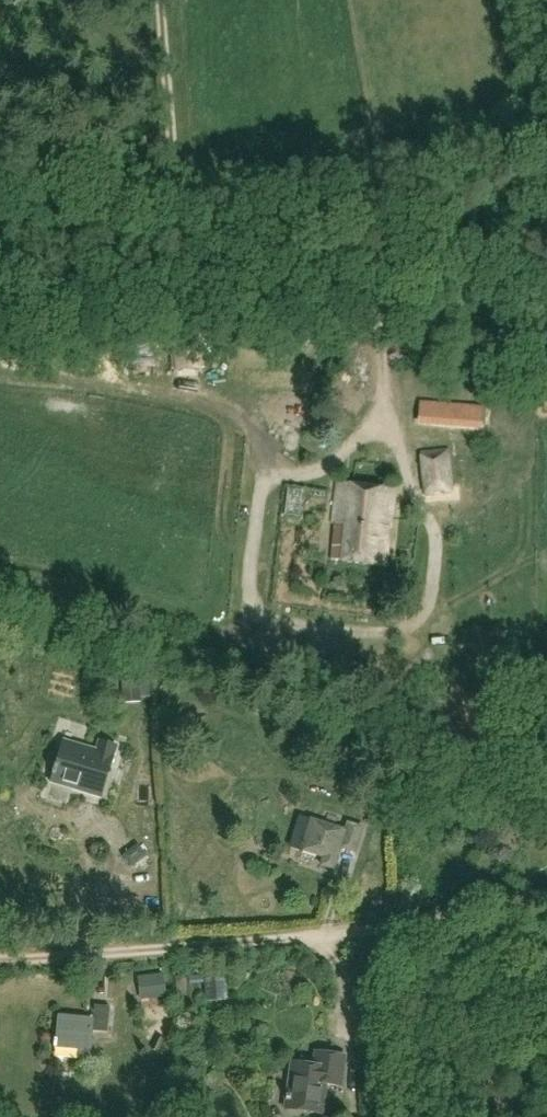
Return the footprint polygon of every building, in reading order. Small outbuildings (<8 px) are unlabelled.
[(201,319),(173,320),(174,371),(202,370),(201,319)] [(484,388),(483,399),(494,400),(494,389),(484,388)] [(465,427),(466,410),(432,406),(430,423),(465,427)] [(447,453),(423,455),(426,495),(450,493),(447,453)] [(386,567),(395,492),(339,486),(334,525),(336,526),(332,561),(386,567)] [(139,704),(138,674),(120,675),(122,705),(139,704)] [(170,677),(163,689),(173,695),(181,684),(170,677)] [(100,796),(107,774),(114,750),(99,746),(97,754),(63,744),(53,775),(75,781),(73,788),(100,796)] [(345,832),(309,821),(300,849),(324,857),(321,865),(333,869),(340,849),(353,853),(361,829),(347,825),(345,832)] [(129,867),(145,856),(137,845),(121,857),(129,867)] [(227,1001),(225,977),(201,979),(203,1003),(227,1001)] [(138,985),(140,1002),(171,997),(168,981),(138,985)] [(93,1019),(57,1015),(54,1048),(77,1050),(76,1058),(90,1059),(92,1031),(106,1032),(109,1008),(94,1007),(93,1019)] [(126,1051),(129,1031),(117,1029),(114,1049),(126,1051)] [(156,1036),(150,1048),(161,1053),(166,1041),(156,1036)] [(344,1059),(329,1056),(326,1071),(290,1065),(284,1105),(321,1111),(326,1081),(340,1083),(344,1059)] [(365,1061),(362,1076),(371,1078),(373,1063),(365,1061)]
